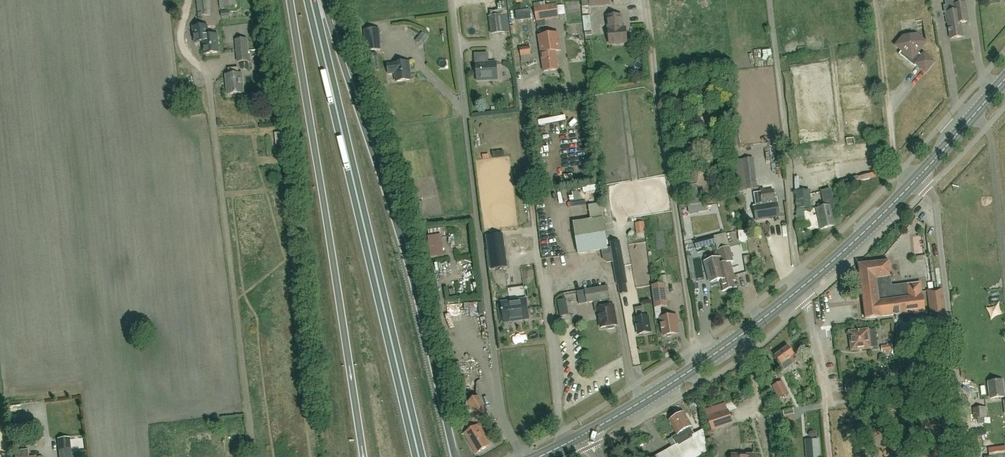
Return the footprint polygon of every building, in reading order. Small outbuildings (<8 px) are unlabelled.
[(210,16),(208,0),(197,0),(200,17),(210,16)] [(236,8),(235,0),(219,0),(220,9),(236,8)] [(602,5),(610,5),(609,0),(589,0),(590,6),(590,12),(603,11),(602,5)] [(966,3),(953,5),(954,12),(946,13),(947,24),(948,24),(951,39),(963,37),(961,23),(969,22),(966,3)] [(557,4),(534,7),(536,21),(559,18),(557,4)] [(489,17),(491,35),(505,33),(503,15),(489,17)] [(585,30),(592,29),(592,15),(584,15),(585,30)] [(607,16),(609,30),(610,44),(627,43),(626,29),(622,29),(621,15),(607,16)] [(201,26),(202,31),(202,36),(204,54),(220,52),(217,34),(209,35),(208,25),(201,26)] [(407,31),(418,36),(420,31),(409,26),(407,31)] [(367,52),(381,50),(379,29),(365,31),(367,52)] [(544,72),(558,70),(556,52),(561,52),(558,34),(539,37),(544,72)] [(906,37),(898,46),(903,50),(899,54),(915,67),(917,65),(926,72),(933,63),(924,55),(922,57),(916,52),(924,44),(914,36),(906,37)] [(238,62),(249,61),(247,39),(236,40),(238,62)] [(521,56),(531,55),(530,47),(520,48),(521,56)] [(396,82),(411,80),(408,62),(394,64),(387,65),(388,74),(395,73),(396,82)] [(477,80),(489,80),(488,64),(476,64),(477,80)] [(228,95),(244,93),(242,74),(239,74),(238,68),(228,69),(229,75),(226,75),(228,95)] [(777,126),(771,127),(771,132),(784,130),(781,112),(775,113),(777,126)] [(276,147),(286,146),(284,133),(275,134),(276,147)] [(578,155),(580,167),(591,165),(589,152),(578,155)] [(735,191),(745,190),(757,188),(753,158),(731,161),(735,191)] [(754,207),(756,220),(780,216),(778,203),(771,205),(770,200),(775,199),(774,190),(761,192),(762,201),(756,202),(757,207),(754,207)] [(795,191),(797,208),(797,224),(805,224),(804,208),(811,207),(809,190),(800,191),(795,191)] [(821,229),(836,226),(836,225),(832,210),(835,210),(830,190),(821,192),(824,204),(818,206),(818,208),(816,208),(821,229)] [(607,263),(614,262),(611,248),(608,249),(603,219),(601,203),(598,204),(597,198),(590,199),(588,191),(584,192),(586,205),(588,205),(591,221),(573,224),(578,254),(601,250),(603,261),(607,263)] [(705,202),(700,203),(698,203),(699,212),(707,211),(705,202)] [(522,232),(504,235),(506,248),(524,244),(522,232)] [(433,257),(445,257),(443,234),(431,235),(433,257)] [(504,234),(487,236),(491,269),(507,267),(504,234)] [(751,255),(747,236),(743,234),(739,237),(740,241),(744,243),(748,255),(751,255)] [(524,237),(525,245),(532,245),(531,236),(524,237)] [(716,245),(714,237),(695,242),(697,250),(716,245)] [(733,261),(730,247),(718,250),(720,259),(721,264),(717,266),(721,279),(724,291),(735,288),(733,281),(735,281),(732,267),(731,268),(730,262),(733,261)] [(710,282),(721,279),(717,266),(721,264),(720,259),(705,263),(710,282)] [(881,317),(924,312),(923,297),(922,297),(920,283),(889,287),(887,278),(891,277),(889,262),(859,265),(866,320),(881,318),(881,317)] [(659,277),(660,285),(651,287),(655,308),(667,307),(663,285),(667,284),(666,276),(659,277)] [(578,303),(588,301),(593,300),(595,309),(596,311),(600,311),(603,327),(616,324),(613,306),(611,306),(610,299),(607,286),(576,292),(578,303)] [(934,333),(948,332),(942,289),(928,291),(934,333)] [(519,320),(529,319),(526,300),(501,303),(504,322),(504,320),(519,318),(519,320)] [(638,335),(651,333),(648,316),(645,317),(643,308),(635,309),(637,318),(635,319),(638,335)] [(664,336),(678,334),(679,334),(677,323),(678,322),(677,315),(661,318),(664,336)] [(848,322),(842,325),(845,332),(851,329),(848,322)] [(877,347),(876,339),(875,331),(868,331),(850,333),(852,351),(870,349),(870,348),(877,347)] [(781,366),(785,371),(798,361),(794,356),(795,356),(788,347),(775,357),(781,366)] [(990,399),(1004,397),(1002,381),(988,382),(990,399)] [(779,399),(788,394),(781,382),(772,387),(779,399)] [(477,417),(486,412),(478,397),(469,402),(477,417)] [(850,407),(859,406),(859,398),(849,398),(850,407)] [(974,419),(977,419),(984,418),(987,418),(986,407),(973,408),(974,419)] [(733,424),(728,410),(707,417),(712,431),(733,424)] [(672,447),(665,451),(667,456),(690,456),(699,451),(701,455),(707,452),(703,430),(695,434),(683,413),(670,421),(678,434),(672,438),(673,440),(669,442),(672,447)] [(476,453),(489,445),(485,438),(486,438),(478,425),(464,433),(476,453)] [(805,438),(806,456),(820,456),(819,437),(805,438)] [(70,444),(58,446),(59,456),(72,456),(70,444)]
